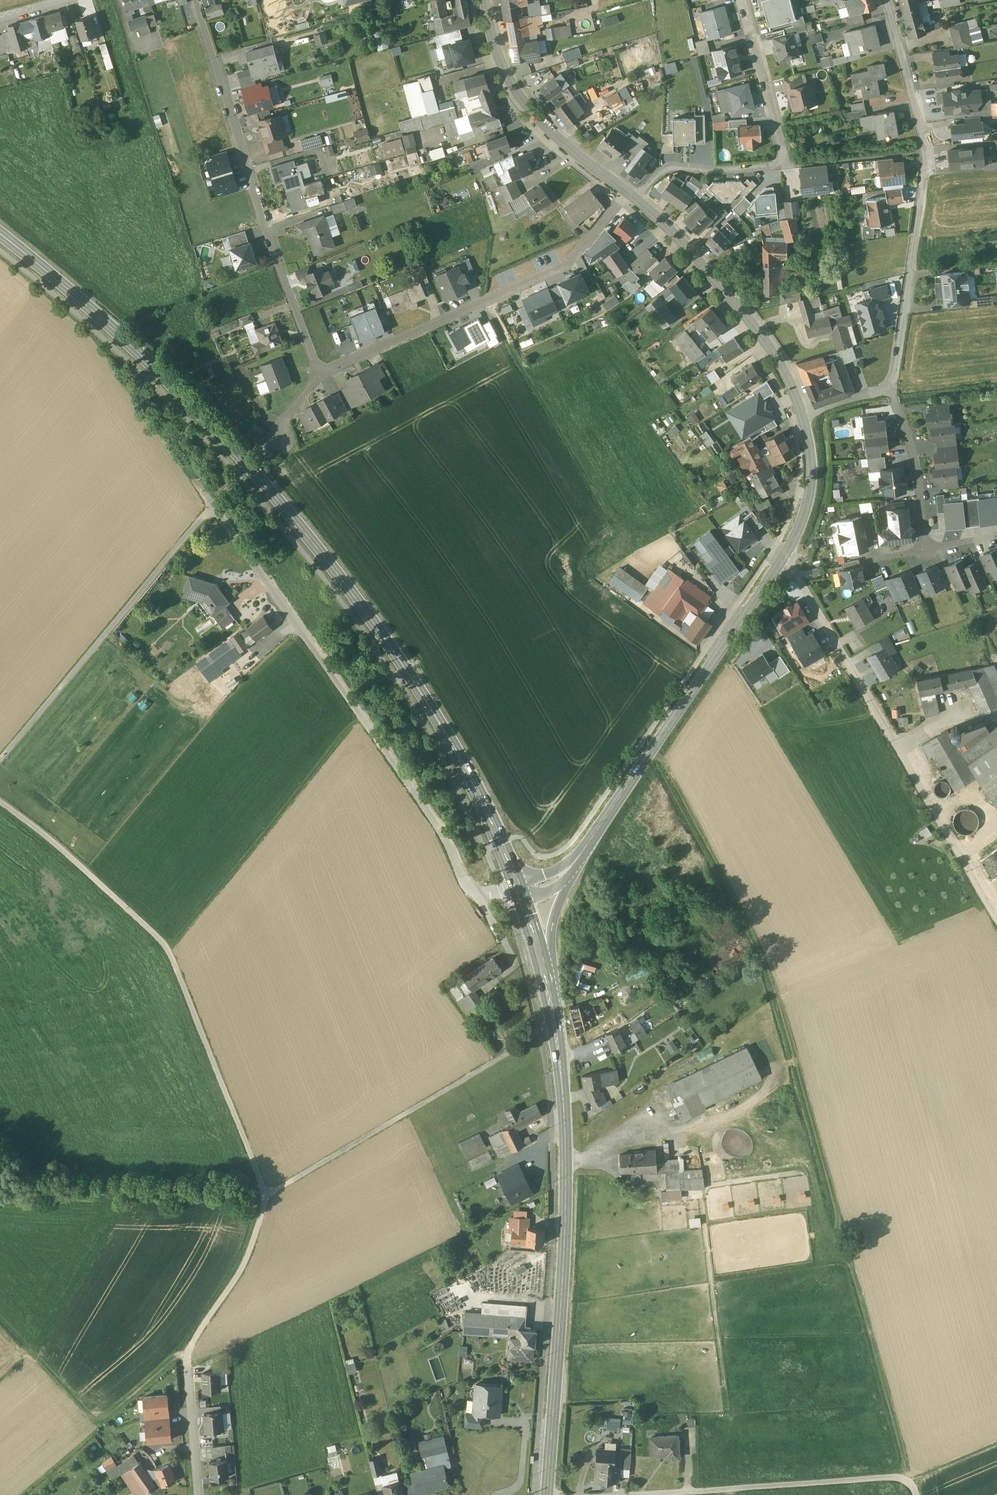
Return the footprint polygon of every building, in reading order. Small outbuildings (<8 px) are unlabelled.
[(126,0),(123,1),(124,5),(127,4),(128,8),(129,8),(130,11),(135,10),(134,7),(143,4),(141,0),(125,0),(126,0)] [(207,15),(221,11),(220,5),(215,7),(213,0),(202,0),(207,15)] [(436,18),(445,16),(442,0),(433,0),(436,18)] [(457,1),(460,12),(461,15),(469,13),(466,0),(464,0),(457,1)] [(529,3),(528,3),(530,16),(540,15),(541,14),(540,9),(539,0),(534,0),(529,3)] [(769,26),(790,21),(789,18),(787,10),(793,8),(791,0),(762,0),(769,26)] [(847,7),(849,15),(861,12),(858,0),(845,0),(847,7)] [(861,12),(862,12),(877,8),(875,0),(858,0),(861,12)] [(917,2),(902,6),(905,20),(921,15),(917,2)] [(724,6),(700,12),(707,39),(731,33),(724,6)] [(793,8),(787,10),(789,18),(791,18),(798,16),(796,7),(793,8)] [(847,7),(839,9),(841,17),(846,16),(849,15),(847,7)] [(516,9),(504,11),(505,21),(507,20),(518,18),(516,9)] [(237,10),(233,13),(238,20),(242,17),(237,10)] [(61,11),(44,15),(44,16),(49,31),(65,26),(63,18),(61,11)] [(455,16),(449,18),(451,29),(471,25),(469,13),(461,15),(460,12),(455,13),(455,16)] [(849,15),(846,16),(849,25),(864,21),(862,12),(861,12),(849,15)] [(146,16),(149,24),(150,28),(158,25),(154,14),(146,16)] [(530,16),(519,18),(522,36),(530,34),(540,32),(539,27),(542,26),(540,15),(530,16)] [(798,16),(791,18),(793,26),(796,25),(805,23),(802,15),(798,16)] [(921,15),(905,20),(907,27),(923,22),(921,15)] [(44,16),(30,20),(35,38),(36,40),(50,35),(49,31),(44,16)] [(91,16),(77,20),(82,40),(91,37),(97,35),(91,16)] [(146,16),(140,18),(142,26),(149,24),(146,16)] [(140,18),(129,22),(131,30),(139,27),(142,26),(140,18)] [(446,19),(436,20),(437,23),(443,22),(445,31),(451,29),(449,18),(446,19)] [(518,18),(507,20),(510,38),(511,45),(523,43),(522,36),(519,18),(518,18)] [(35,38),(30,20),(20,23),(25,39),(26,41),(35,38)] [(965,21),(948,25),(954,49),(972,46),(965,21)] [(923,22),(907,27),(910,36),(925,31),(923,22)] [(20,23),(8,26),(10,31),(13,43),(25,39),(20,23)] [(805,23),(796,25),(798,33),(807,30),(805,23)] [(150,28),(149,24),(142,26),(139,27),(142,36),(151,33),(150,28)] [(569,25),(546,28),(548,39),(571,35),(569,25)] [(793,26),(784,29),(785,35),(793,33),(793,34),(798,33),(796,25),(793,26)] [(873,25),(847,32),(853,54),(880,47),(877,36),(875,36),(873,25)] [(65,26),(49,31),(50,35),(52,42),(70,37),(69,36),(68,37),(65,26)] [(451,44),(463,41),(460,30),(435,36),(438,47),(444,46),(451,44)] [(10,31),(6,32),(7,33),(2,35),(7,52),(8,54),(16,51),(13,43),(10,31)] [(386,31),(374,34),(379,51),(391,48),(386,31)] [(821,32),(810,35),(812,42),(823,39),(821,32)] [(785,35),(774,38),(780,61),(799,56),(793,34),(793,33),(785,35)] [(77,34),(69,36),(70,37),(74,53),(82,51),(77,34)] [(318,45),(329,42),(326,34),(315,37),(318,45)] [(35,38),(26,41),(28,48),(27,48),(28,52),(39,50),(36,40),(35,38)] [(25,39),(13,43),(16,51),(27,48),(28,48),(26,41),(25,39)] [(707,39),(695,42),(697,48),(708,45),(707,39)] [(456,65),(474,60),(469,40),(463,41),(451,44),(454,56),(456,65)] [(537,41),(525,43),(525,42),(523,43),(511,45),(510,45),(513,62),(527,58),(527,61),(540,58),(537,41)] [(106,42),(99,44),(104,61),(111,59),(106,42)] [(447,58),(454,56),(451,44),(444,46),(447,58)] [(273,45),(246,53),(249,64),(250,64),(253,76),(253,78),(254,77),(280,70),(273,45)] [(708,45),(697,48),(698,55),(710,52),(708,45)] [(734,45),(713,51),(720,77),(741,72),(734,45)] [(402,53),(400,46),(391,48),(393,56),(402,53)] [(948,50),(933,52),(934,58),(949,56),(948,50)] [(934,58),(935,70),(960,66),(958,54),(949,56),(934,58)] [(846,55),(832,59),(834,65),(848,61),(846,55)] [(577,58),(566,62),(568,69),(579,65),(577,58)] [(664,65),(667,75),(677,72),(675,62),(664,65)] [(868,70),(851,74),(854,89),(861,88),(863,99),(881,95),(877,78),(885,77),(885,78),(887,77),(884,63),(867,66),(868,70)] [(960,66),(935,70),(937,81),(938,81),(953,79),(961,78),(960,66)] [(560,73),(555,77),(564,88),(569,84),(560,73)] [(484,74),(465,78),(469,95),(479,92),(489,89),(484,74)] [(800,74),(784,78),(787,90),(803,86),(800,74)] [(334,83),(331,75),(321,78),(323,86),(334,83)] [(253,76),(240,79),(243,87),(256,83),(254,77),(253,78),(253,76)] [(555,77),(554,76),(540,87),(549,99),(559,92),(564,88),(555,77)] [(431,77),(420,80),(420,82),(428,113),(432,113),(440,110),(431,77)] [(953,79),(938,81),(939,87),(953,85),(953,79)] [(464,80),(454,82),(457,92),(467,90),(464,80)] [(256,83),(243,87),(244,94),(247,93),(247,92),(262,88),(260,82),(256,83)] [(420,82),(405,86),(413,117),(417,116),(428,113),(420,82)] [(745,84),(726,89),(731,110),(733,115),(755,109),(751,94),(748,94),(745,84)] [(803,86),(787,90),(788,91),(790,91),(795,109),(808,106),(807,104),(813,102),(815,99),(813,94),(811,93),(808,85),(803,86)] [(594,86),(588,89),(593,100),(598,97),(594,86)] [(262,88),(247,92),(247,93),(252,111),(273,106),(268,87),(262,88)] [(347,89),(325,95),(327,102),(349,96),(347,89)] [(489,89),(479,92),(485,109),(482,111),(469,116),(468,116),(469,119),(472,126),(499,118),(489,89)] [(726,89),(717,91),(723,112),(731,110),(726,89)] [(960,90),(953,91),(954,93),(944,94),(946,114),(978,110),(976,91),(960,92),(960,90)] [(469,95),(462,97),(469,116),(482,111),(485,109),(479,92),(469,95)] [(559,92),(549,99),(555,107),(565,100),(559,92)] [(606,98),(610,107),(622,101),(618,93),(606,98)] [(464,116),(459,98),(452,100),(454,106),(457,118),(457,119),(458,119),(464,117),(464,116)] [(583,112),(571,98),(566,101),(580,118),(584,115),(583,112)] [(566,101),(555,108),(569,126),(580,118),(566,101)] [(864,102),(851,104),(852,111),(866,109),(864,102)] [(454,106),(440,110),(432,113),(428,113),(417,116),(399,121),(401,131),(422,127),(445,121),(457,118),(454,106)] [(852,111),(846,113),(848,120),(865,117),(867,116),(866,109),(852,111)] [(893,110),(873,114),(874,115),(876,126),(878,126),(881,138),(887,136),(888,138),(898,136),(893,110)] [(159,114),(153,116),(157,128),(163,126),(159,114)] [(705,115),(694,115),(694,118),(695,118),(696,141),(695,142),(695,144),(705,143),(705,115)] [(867,116),(865,117),(867,128),(876,126),(874,115),(867,116)] [(980,116),(965,118),(965,124),(980,122),(980,116)] [(271,117),(258,121),(264,139),(262,140),(263,141),(280,136),(282,135),(280,127),(282,124),(281,120),(277,118),(272,120),(271,117)] [(457,118),(445,121),(449,137),(460,134),(456,122),(458,122),(458,119),(457,119),(457,118)] [(499,118),(472,126),(473,130),(475,135),(497,128),(498,129),(498,128),(502,126),(499,118)] [(694,118),(672,119),(673,134),(673,144),(689,144),(689,142),(695,142),(696,141),(695,118),(694,118)] [(458,122),(456,122),(460,134),(473,130),(472,126),(469,119),(467,119),(458,122)] [(746,119),(728,120),(729,128),(737,128),(737,127),(747,126),(746,119)] [(965,124),(953,125),(955,138),(982,135),(981,122),(965,124)] [(747,126),(737,127),(737,128),(738,142),(747,141),(748,149),(758,148),(757,140),(761,140),(761,136),(761,129),(760,129),(760,125),(747,126)] [(367,129),(354,132),(357,142),(369,139),(367,129)] [(608,138),(605,136),(598,147),(614,158),(623,145),(627,140),(624,138),(614,130),(608,138)] [(637,138),(629,132),(624,138),(627,140),(623,145),(629,149),(637,138)] [(414,134),(403,137),(408,154),(418,151),(414,134)] [(506,134),(488,141),(488,143),(493,155),(510,149),(506,134)] [(673,134),(662,134),(661,153),(674,152),(673,144),(673,134)] [(280,136),(263,141),(267,154),(284,149),(280,136)] [(305,151),(324,146),(321,136),(302,141),(305,151)] [(637,138),(629,149),(634,153),(630,158),(632,161),(642,148),(644,149),(649,143),(639,136),(637,138)] [(404,152),(400,139),(383,144),(387,157),(404,152)] [(488,143),(473,148),(478,161),(493,155),(488,143)] [(431,162),(447,156),(443,147),(427,153),(431,162)] [(982,147),(949,150),(951,168),(983,164),(982,147)] [(644,149),(642,148),(632,161),(626,168),(641,179),(656,159),(644,149)] [(226,151),(213,155),(215,161),(227,157),(226,151)] [(469,151),(464,153),(468,165),(474,162),(469,151)] [(532,152),(516,159),(518,164),(528,161),(528,162),(535,159),(532,152)] [(512,155),(499,162),(503,171),(509,169),(508,168),(515,166),(513,160),(512,155)] [(215,161),(208,163),(212,177),(232,171),(228,157),(215,161)] [(892,158),(879,159),(880,167),(881,167),(881,166),(893,165),(893,164),(892,158)] [(294,160),(271,167),(275,179),(286,175),(288,179),(283,181),(286,190),(291,189),(304,185),(304,184),(300,171),(298,171),(294,160)] [(515,166),(508,168),(509,169),(513,180),(532,173),(528,162),(528,161),(518,164),(515,166)] [(989,162),(989,163),(983,164),(984,170),(996,169),(996,161),(989,162)] [(893,165),(881,166),(881,167),(883,183),(904,181),(902,163),(893,164),(893,165)] [(383,173),(381,164),(372,166),(374,175),(383,173)] [(826,165),(801,167),(802,174),(826,172),(826,165)] [(232,171),(212,177),(216,191),(223,189),(236,185),(232,171)] [(802,174),(801,174),(802,179),(803,179),(803,186),(802,186),(803,194),(824,192),(824,185),(828,185),(826,172),(802,174)] [(679,175),(676,173),(670,181),(676,185),(681,177),(679,175)] [(493,175),(485,180),(488,186),(496,181),(493,175)] [(702,184),(693,176),(685,186),(694,193),(695,192),(702,184)] [(740,193),(744,197),(755,186),(747,179),(743,183),(746,186),(740,193)] [(304,185),(291,189),(294,197),(289,198),(293,212),(308,207),(306,198),(325,192),(321,180),(304,184),(304,185)] [(513,181),(500,187),(503,193),(507,201),(508,201),(520,195),(513,181)] [(676,185),(670,181),(661,194),(671,201),(680,188),(676,185)] [(704,181),(695,192),(700,197),(706,192),(705,191),(708,188),(709,186),(704,181)] [(722,202),(727,202),(726,181),(713,181),(709,186),(708,188),(714,194),(722,202)] [(741,181),(726,181),(727,202),(730,202),(740,193),(746,186),(743,183),(741,181)] [(236,185),(223,189),(225,195),(238,191),(236,185)] [(694,193),(685,186),(682,190),(692,197),(694,193)] [(756,216),(777,214),(776,204),(775,186),(765,187),(750,203),(751,204),(747,208),(756,216)] [(536,191),(534,188),(525,194),(537,211),(551,201),(542,187),(536,191)] [(902,187),(885,190),(886,197),(887,204),(904,201),(902,187)] [(682,190),(680,188),(671,201),(682,209),(683,208),(692,197),(682,190)] [(714,194),(708,188),(705,191),(706,192),(711,197),(714,194)] [(590,190),(565,208),(569,214),(577,223),(601,204),(590,190)] [(503,193),(497,196),(501,204),(507,201),(503,193)] [(520,195),(508,201),(513,211),(516,218),(527,212),(529,216),(537,211),(525,194),(520,195)] [(355,197),(331,205),(334,214),(357,205),(355,197)] [(698,205),(692,197),(683,208),(689,213),(698,205)] [(744,197),(731,210),(739,217),(747,208),(751,204),(750,203),(744,197)] [(886,197),(866,200),(871,227),(880,226),(880,228),(882,227),(881,226),(891,224),(887,204),(886,197)] [(513,211),(508,201),(507,201),(501,204),(503,208),(499,210),(502,216),(506,214),(513,211)] [(798,201),(783,203),(786,218),(800,214),(798,201)] [(786,218),(783,203),(776,204),(777,214),(778,221),(781,220),(786,218)] [(706,212),(698,205),(689,213),(686,217),(684,217),(684,219),(686,218),(698,231),(698,233),(700,233),(699,232),(711,221),(712,219),(706,212)] [(717,215),(710,208),(706,212),(712,219),(717,215)] [(712,219),(711,221),(715,226),(728,213),(723,209),(717,215),(712,219)] [(513,211),(506,214),(510,222),(516,218),(513,211)] [(577,223),(569,214),(564,217),(572,229),(578,225),(577,223)] [(800,214),(793,217),(798,237),(805,234),(800,215),(800,214)] [(324,215),(297,225),(300,234),(308,231),(314,249),(323,246),(324,250),(335,246),(324,215)] [(638,228),(624,217),(614,229),(614,230),(627,241),(638,228)] [(793,217),(781,220),(782,226),(786,241),(798,237),(793,217)] [(778,221),(774,222),(775,226),(776,229),(782,226),(781,220),(778,221)] [(727,222),(719,230),(726,237),(734,229),(727,222)] [(768,224),(760,226),(762,236),(770,232),(769,228),(768,224)] [(614,229),(612,228),(608,232),(614,237),(613,240),(619,247),(627,241),(614,230),(614,229)] [(719,230),(718,229),(706,241),(718,253),(730,241),(726,237),(719,230)] [(605,257),(616,249),(619,247),(613,240),(614,237),(608,232),(605,230),(587,253),(590,261),(602,253),(605,257)] [(245,231),(228,236),(232,248),(249,243),(245,231)] [(232,248),(231,249),(237,268),(256,262),(250,243),(249,243),(232,248)] [(787,244),(763,243),(764,265),(780,266),(780,259),(786,259),(787,244)] [(616,249),(605,257),(618,276),(623,273),(629,268),(629,267),(616,249)] [(647,250),(630,266),(639,275),(643,271),(646,274),(649,272),(646,269),(655,260),(656,259),(647,250)] [(224,265),(232,263),(230,255),(222,257),(224,265)] [(356,258),(348,261),(353,273),(361,270),(356,258)] [(469,258),(462,261),(467,273),(474,270),(469,258)] [(666,258),(650,273),(661,284),(674,272),(677,269),(666,258)] [(423,265),(411,269),(417,283),(420,281),(422,284),(429,281),(423,265)] [(780,266),(764,265),(764,295),(781,294),(780,272),(780,266)] [(979,265),(965,266),(965,272),(966,272),(966,276),(980,274),(979,265)] [(309,266),(295,272),(299,279),(307,275),(307,274),(312,272),(309,266)] [(458,266),(436,276),(446,299),(466,290),(462,282),(467,280),(464,274),(462,275),(458,266)] [(639,275),(630,266),(629,267),(629,268),(623,273),(630,280),(633,283),(640,276),(639,275)] [(323,274),(321,268),(312,272),(307,274),(307,275),(310,281),(308,282),(310,288),(312,287),(316,295),(330,289),(327,283),(333,281),(329,271),(323,274)] [(807,270),(795,271),(796,278),(796,285),(809,283),(807,270)] [(674,272),(661,284),(665,288),(680,278),(674,272)] [(965,272),(942,274),(943,282),(944,297),(945,304),(968,302),(969,302),(969,299),(966,276),(966,272),(965,272)] [(568,302),(588,293),(580,275),(559,284),(560,285),(564,294),(568,302)] [(645,281),(640,276),(633,283),(630,280),(624,285),(632,293),(645,281)] [(695,291),(683,276),(670,287),(682,302),(695,291)] [(654,297),(665,288),(661,284),(655,278),(645,288),(654,297)] [(417,283),(407,287),(407,288),(389,296),(393,304),(392,305),(393,306),(396,313),(410,307),(410,306),(416,303),(417,304),(418,304),(417,300),(427,296),(422,284),(420,281),(417,283)] [(349,285),(351,290),(360,287),(358,282),(349,285)] [(809,283),(796,285),(797,288),(789,289),(790,301),(799,300),(807,298),(811,297),(810,290),(809,283)] [(564,294),(560,285),(549,290),(553,300),(564,294)] [(886,285),(870,290),(873,299),(876,298),(877,300),(889,297),(886,285)] [(538,293),(523,300),(530,316),(532,321),(533,321),(558,310),(553,300),(549,290),(548,289),(538,293)] [(840,292),(827,295),(828,302),(831,317),(843,314),(840,292)] [(608,309),(620,301),(616,295),(603,303),(608,309)] [(811,297),(807,298),(808,304),(819,302),(818,301),(822,300),(821,296),(811,297)] [(668,310),(658,297),(647,306),(657,319),(668,310)] [(992,297),(969,299),(969,302),(968,302),(969,308),(993,305),(993,301),(992,297)] [(807,298),(799,300),(801,310),(809,308),(808,304),(807,298)] [(873,299),(856,303),(865,334),(885,329),(877,300),(876,298),(873,299)] [(504,313),(514,309),(512,304),(502,308),(504,313)] [(359,338),(360,341),(386,332),(384,326),(379,313),(376,306),(350,316),(353,324),(359,338)] [(525,306),(518,309),(523,319),(530,316),(525,306)] [(725,327),(710,308),(694,321),(709,340),(725,327)] [(809,308),(801,310),(805,323),(810,322),(811,322),(809,315),(809,308)] [(675,318),(668,310),(657,319),(664,327),(675,318)] [(379,313),(384,326),(389,324),(384,311),(379,313)] [(251,314),(239,319),(242,325),(254,321),(251,314)] [(530,316),(523,319),(527,328),(534,325),(533,321),(532,321),(530,316)] [(850,316),(830,321),(832,331),(837,350),(838,350),(851,346),(846,326),(852,324),(850,316)] [(811,322),(810,322),(805,323),(809,337),(832,331),(830,321),(829,317),(811,322)] [(478,319),(462,327),(464,330),(462,331),(469,343),(463,346),(466,352),(486,342),(490,340),(482,325),(478,319)] [(497,336),(489,321),(482,325),(490,340),(486,342),(489,348),(499,342),(496,336),(497,336)] [(275,322),(256,329),(261,341),(264,350),(283,343),(275,322)] [(359,338),(353,324),(348,326),(353,340),(359,338)] [(347,325),(328,332),(336,356),(356,350),(347,325)] [(254,327),(247,330),(252,344),(261,341),(256,329),(255,330),(254,327)] [(460,327),(449,332),(458,349),(463,346),(469,343),(462,331),(460,327)] [(685,330),(675,338),(694,362),(697,361),(705,356),(685,330)] [(734,338),(724,344),(732,357),(743,350),(734,338)] [(252,344),(256,353),(264,350),(261,341),(252,344)] [(724,344),(705,356),(713,369),(732,357),(724,344)] [(851,346),(838,350),(839,351),(844,364),(856,360),(851,346)] [(839,351),(823,356),(828,369),(828,370),(835,387),(850,381),(844,364),(839,351)] [(705,356),(697,361),(705,374),(713,369),(705,356)] [(823,356),(796,364),(804,384),(805,384),(814,382),(815,381),(812,374),(828,369),(823,356)] [(282,357),(261,365),(267,380),(271,390),(292,382),(282,357)] [(752,364),(736,376),(740,381),(744,388),(745,389),(761,377),(759,374),(761,374),(755,366),(754,367),(752,364)] [(378,365),(372,369),(377,378),(383,375),(378,365)] [(364,374),(348,382),(349,385),(343,389),(352,405),(369,396),(370,397),(384,390),(377,378),(372,369),(371,367),(362,372),(364,374)] [(712,382),(720,377),(716,369),(707,373),(712,382)] [(267,380),(258,383),(262,394),(271,390),(267,380)] [(744,388),(740,381),(735,385),(739,391),(739,392),(744,388)] [(835,387),(819,393),(814,382),(805,384),(815,408),(850,396),(854,390),(850,381),(835,387)] [(767,382),(752,391),(754,395),(758,401),(762,398),(773,392),(767,382)] [(735,385),(723,393),(728,399),(739,391),(735,385)] [(347,409),(339,393),(332,397),(341,412),(347,409)] [(331,395),(318,402),(328,419),(341,412),(332,397),(331,395)] [(758,401),(754,395),(727,412),(742,436),(763,423),(773,417),(774,417),(770,411),(771,410),(766,401),(764,402),(762,398),(758,401)] [(328,419),(318,402),(305,409),(307,414),(314,426),(328,419)] [(948,404),(930,406),(931,413),(949,411),(948,404)] [(931,413),(926,413),(928,427),(931,427),(950,424),(949,411),(931,413)] [(693,424),(700,421),(697,413),(689,416),(693,424)] [(307,414),(301,417),(308,430),(314,426),(307,414)] [(767,430),(777,425),(773,417),(763,423),(767,430)] [(877,421),(863,423),(863,426),(861,427),(862,434),(864,434),(865,438),(887,435),(885,420),(877,421)] [(266,431),(255,422),(246,432),(257,441),(266,431)] [(950,424),(931,427),(933,441),(937,440),(955,438),(953,424),(950,424)] [(708,430),(700,434),(707,446),(715,442),(708,430)] [(782,433),(768,441),(774,452),(767,455),(772,463),(792,453),(782,433)] [(887,435),(865,438),(865,441),(863,441),(864,449),(866,449),(866,452),(880,451),(888,450),(887,435)] [(751,437),(739,443),(749,464),(762,457),(752,439),(751,437)] [(955,438),(937,440),(938,447),(956,445),(955,438)] [(956,445),(938,447),(939,453),(956,452),(956,445)] [(939,453),(934,454),(936,467),(936,468),(955,466),(958,466),(956,452),(939,453)] [(772,463),(767,455),(762,457),(766,466),(769,465),(772,463)] [(881,457),(867,458),(869,472),(882,471),(882,470),(886,469),(885,456),(881,457)] [(762,457),(749,464),(754,473),(766,466),(762,457)] [(754,473),(752,474),(752,475),(755,474),(761,485),(758,486),(762,494),(780,485),(773,473),(772,474),(768,467),(770,466),(769,465),(766,466),(754,473)] [(955,466),(936,468),(936,467),(933,468),(934,482),(939,482),(957,480),(955,466)] [(886,469),(882,470),(882,471),(883,478),(880,478),(880,486),(883,486),(884,494),(905,491),(904,484),(906,483),(905,475),(903,476),(902,468),(886,469)] [(957,480),(939,482),(940,488),(957,486),(957,480)] [(938,513),(945,512),(944,504),(943,494),(936,495),(938,513)] [(978,500),(981,525),(996,523),(996,510),(996,506),(996,498),(978,500)] [(767,499),(756,504),(761,513),(771,507),(767,499)] [(978,500),(961,502),(964,527),(981,525),(978,500)] [(861,503),(862,512),(874,511),(872,502),(861,503)] [(904,502),(887,504),(889,516),(906,514),(904,502)] [(961,502),(944,504),(945,512),(947,529),(964,527),(961,502)] [(763,525),(753,511),(743,518),(753,531),(763,525)] [(721,527),(738,550),(757,536),(753,531),(743,518),(740,513),(721,527)] [(906,514),(889,516),(890,527),(885,533),(886,543),(889,542),(891,544),(894,544),(895,541),(914,539),(912,528),(908,529),(908,523),(907,513),(906,514)] [(861,517),(837,522),(839,532),(838,532),(841,543),(843,554),(868,549),(866,538),(864,527),(863,527),(861,517)] [(721,584),(739,570),(710,531),(699,539),(708,550),(714,559),(706,564),(721,584)] [(693,544),(701,555),(708,550),(699,539),(693,544)] [(985,554),(985,555),(991,569),(995,577),(996,576),(996,550),(996,549),(985,554)] [(700,556),(706,564),(714,559),(708,550),(701,555),(700,556)] [(991,569),(985,555),(980,557),(981,561),(985,571),(991,569)] [(859,560),(843,563),(844,570),(860,567),(859,560)] [(974,590),(961,560),(949,565),(950,566),(956,580),(959,588),(970,583),(973,590),(974,590)] [(975,563),(964,567),(961,560),(974,590),(985,585),(982,577),(976,563),(975,563)] [(985,571),(981,561),(976,563),(982,577),(987,575),(985,571)] [(937,571),(938,571),(935,566),(918,573),(919,574),(924,587),(927,592),(943,585),(937,571)] [(956,580),(950,566),(944,568),(950,582),(956,580)] [(844,570),(839,571),(842,587),(864,582),(861,567),(860,567),(844,570)] [(609,580),(643,603),(652,592),(618,568),(609,580)] [(652,592),(643,603),(659,614),(663,609),(662,608),(679,585),(679,586),(684,579),(669,568),(652,592)] [(950,582),(944,568),(938,571),(937,571),(943,585),(950,582)] [(909,571),(893,578),(901,597),(918,590),(912,577),(909,571)] [(877,591),(887,586),(885,581),(882,574),(871,578),(877,591)] [(919,574),(912,577),(918,590),(924,587),(919,574)] [(215,584),(190,576),(185,593),(205,599),(215,612),(215,613),(225,605),(229,602),(215,584)] [(893,578),(885,581),(887,586),(893,600),(901,597),(893,578)] [(710,598),(684,579),(679,586),(706,604),(710,598)] [(679,585),(662,608),(663,609),(659,614),(672,623),(676,618),(680,620),(686,611),(696,617),(698,614),(699,614),(706,604),(679,586),(679,585)] [(873,619),(861,599),(846,608),(857,628),(873,619)] [(791,606),(789,605),(786,606),(785,609),(778,614),(786,627),(786,628),(798,621),(805,617),(797,602),(791,606)] [(225,605),(215,613),(215,612),(212,614),(219,622),(231,613),(225,605)] [(708,605),(703,612),(709,616),(714,609),(708,605)] [(231,613),(219,622),(223,628),(235,618),(231,613)] [(699,614),(698,614),(696,617),(686,630),(685,632),(684,633),(697,642),(711,623),(699,614)] [(273,628),(264,615),(248,626),(247,627),(251,632),(257,640),(273,628)] [(680,620),(676,618),(672,623),(680,629),(682,627),(684,623),(680,620)] [(798,621),(786,628),(786,627),(782,629),(786,636),(788,635),(801,627),(798,621)] [(247,626),(243,629),(247,635),(251,632),(247,627),(248,626),(247,626)] [(801,627),(788,635),(794,645),(807,637),(801,627)] [(243,629),(230,638),(231,639),(240,652),(248,646),(242,638),(247,635),(243,629)] [(247,635),(242,638),(248,646),(257,640),(251,632),(247,635)] [(812,634),(807,637),(794,645),(800,656),(803,655),(807,662),(824,652),(817,641),(816,641),(812,634)] [(886,637),(873,644),(877,651),(884,647),(885,648),(891,645),(886,637)] [(231,639),(221,646),(231,659),(240,652),(231,639)] [(877,651),(868,657),(881,679),(897,669),(885,648),(884,647),(877,651)] [(769,682),(777,676),(773,669),(769,662),(763,653),(742,667),(752,683),(765,675),(769,682)] [(780,655),(769,662),(773,669),(777,676),(778,678),(790,670),(780,655)] [(914,670),(921,674),(924,668),(917,664),(914,670)] [(996,698),(996,671),(994,665),(983,668),(996,698)] [(957,673),(960,687),(969,685),(983,715),(996,708),(996,698),(983,668),(957,673)] [(921,694),(934,692),(960,687),(957,673),(918,681),(921,694)] [(934,692),(921,694),(926,717),(938,714),(934,692)] [(954,742),(961,753),(990,732),(983,722),(954,742)] [(968,765),(996,746),(996,728),(990,732),(961,753),(968,765)] [(954,742),(947,731),(922,745),(930,758),(934,755),(955,791),(976,779),(968,765),(961,753),(954,742)] [(996,808),(996,746),(968,765),(976,779),(996,808)] [(949,780),(937,783),(940,796),(952,793),(949,780)] [(929,826),(923,829),(926,837),(933,834),(929,826)] [(493,958),(464,978),(472,990),(473,989),(501,970),(493,958)] [(464,978),(460,981),(460,980),(459,980),(460,981),(456,984),(464,995),(472,990),(464,978)] [(464,995),(456,984),(450,988),(458,1000),(464,995)] [(486,1007),(473,989),(472,990),(464,995),(458,1000),(471,1018),(486,1007)] [(579,1005),(569,1008),(574,1027),(584,1024),(579,1005)] [(633,1021),(639,1037),(647,1034),(641,1018),(633,1021)] [(618,1028),(606,1034),(612,1045),(609,1046),(610,1049),(613,1047),(614,1049),(616,1053),(627,1046),(618,1028)] [(747,1047),(665,1086),(682,1121),(691,1116),(690,1113),(762,1078),(747,1047)] [(616,1069),(581,1075),(584,1088),(596,1086),(619,1082),(616,1069)] [(596,1086),(584,1088),(593,1108),(604,1103),(603,1099),(596,1086)] [(600,1106),(603,1110),(613,1104),(610,1100),(600,1106)] [(536,1105),(518,1113),(515,1106),(505,1111),(512,1126),(513,1125),(516,1131),(525,1126),(524,1124),(541,1115),(536,1105)] [(512,1126),(502,1131),(506,1139),(517,1133),(516,1131),(513,1125),(512,1126)] [(501,1158),(512,1152),(506,1139),(502,1131),(490,1137),(501,1158)] [(481,1133),(459,1142),(465,1157),(487,1148),(481,1133)] [(517,1133),(506,1139),(512,1152),(524,1146),(517,1133)] [(529,1137),(521,1141),(524,1146),(532,1142),(529,1137)] [(655,1150),(634,1152),(636,1170),(636,1172),(650,1171),(650,1173),(657,1172),(656,1160),(655,1150)] [(494,1161),(489,1151),(468,1161),(473,1172),(494,1161)] [(634,1153),(620,1155),(621,1171),(636,1170),(634,1153)] [(683,1158),(665,1159),(665,1172),(666,1190),(705,1188),(701,1168),(684,1170),(683,1158)] [(665,1159),(656,1160),(657,1172),(657,1173),(665,1172),(665,1159)] [(518,1165),(498,1175),(502,1182),(522,1172),(518,1165)] [(522,1172),(502,1182),(509,1196),(513,1194),(529,1186),(522,1172)] [(529,1186),(513,1194),(516,1201),(532,1193),(529,1186)] [(529,1218),(510,1217),(509,1232),(512,1232),(527,1232),(528,1227),(529,1227),(529,1218)] [(692,1226),(702,1225),(702,1217),(691,1217),(692,1226)] [(529,1227),(528,1227),(527,1232),(527,1243),(544,1244),(545,1228),(529,1227)] [(527,1232),(512,1232),(512,1242),(527,1243),(527,1232)] [(525,1264),(516,1269),(519,1274),(527,1269),(525,1264)] [(455,1265),(447,1270),(449,1275),(458,1270),(455,1265)] [(514,1306),(483,1304),(482,1313),(464,1312),(463,1332),(492,1334),(492,1335),(509,1336),(509,1328),(515,1328),(516,1319),(513,1319),(514,1306)] [(527,1307),(514,1306),(513,1319),(516,1319),(527,1320),(527,1307)] [(527,1320),(516,1319),(515,1328),(509,1328),(509,1336),(510,1336),(510,1347),(517,1347),(517,1359),(533,1360),(534,1345),(535,1346),(536,1330),(530,1330),(530,1326),(526,1326),(527,1320)] [(350,1372),(358,1371),(355,1357),(347,1359),(350,1372)] [(227,1363),(214,1364),(215,1372),(218,1372),(219,1372),(228,1372),(227,1363)] [(215,1372),(203,1373),(204,1390),(220,1389),(219,1372),(218,1372),(215,1372)] [(501,1386),(476,1384),(473,1413),(483,1414),(499,1415),(501,1386)] [(167,1395),(144,1397),(145,1413),(146,1412),(168,1411),(168,1410),(167,1395)] [(624,1410),(623,1422),(631,1423),(632,1411),(624,1410)] [(168,1411),(146,1412),(146,1419),(168,1417),(168,1411)] [(210,1413),(204,1414),(206,1432),(216,1431),(216,1430),(222,1429),(222,1430),(223,1430),(221,1412),(210,1413)] [(483,1414),(473,1413),(473,1414),(466,1413),(465,1425),(482,1426),(483,1414)] [(168,1417),(146,1419),(147,1425),(169,1423),(168,1417)] [(608,1418),(607,1429),(619,1430),(620,1419),(608,1418)] [(147,1425),(146,1426),(148,1441),(171,1439),(169,1423),(147,1425)] [(678,1435),(650,1437),(651,1455),(667,1454),(668,1458),(679,1457),(678,1435)] [(444,1436),(419,1442),(422,1457),(425,1457),(447,1451),(444,1436)] [(615,1443),(606,1442),(606,1450),(614,1451),(615,1443)] [(632,1449),(621,1448),(619,1465),(620,1465),(620,1468),(630,1469),(632,1449)] [(606,1450),(597,1449),(596,1464),(597,1464),(597,1463),(616,1465),(617,1465),(617,1461),(614,1460),(615,1451),(614,1451),(606,1450)] [(447,1451),(425,1457),(428,1468),(443,1464),(444,1467),(451,1465),(447,1451)] [(138,1463),(132,1455),(119,1465),(125,1472),(138,1463)] [(116,1464),(111,1457),(103,1463),(108,1469),(116,1464)] [(384,1473),(380,1458),(369,1461),(373,1476),(384,1473)] [(220,1461),(209,1462),(211,1479),(220,1478),(220,1475),(228,1474),(227,1460),(220,1461)] [(108,1471),(112,1476),(122,1469),(118,1463),(108,1471)] [(143,1470),(138,1463),(129,1469),(134,1477),(143,1470)] [(616,1465),(597,1463),(597,1464),(597,1471),(600,1471),(599,1481),(619,1482),(620,1468),(620,1465),(619,1465),(617,1465),(616,1465)] [(428,1468),(411,1472),(414,1484),(417,1494),(427,1492),(426,1488),(433,1486),(434,1489),(447,1485),(445,1478),(446,1478),(444,1467),(443,1464),(428,1468)] [(168,1465),(156,1470),(159,1477),(162,1486),(175,1481),(168,1465)] [(129,1469),(121,1475),(136,1494),(143,1494),(146,1493),(141,1487),(134,1477),(129,1469)] [(143,1470),(134,1477),(141,1487),(151,1481),(143,1470)] [(159,1477),(151,1481),(156,1488),(156,1489),(162,1486),(159,1477)] [(389,1480),(390,1484),(383,1485),(386,1494),(403,1494),(399,1478),(389,1480)] [(151,1481),(141,1487),(146,1493),(156,1488),(151,1481)] [(407,1486),(409,1494),(417,1494),(414,1484),(407,1486)]
